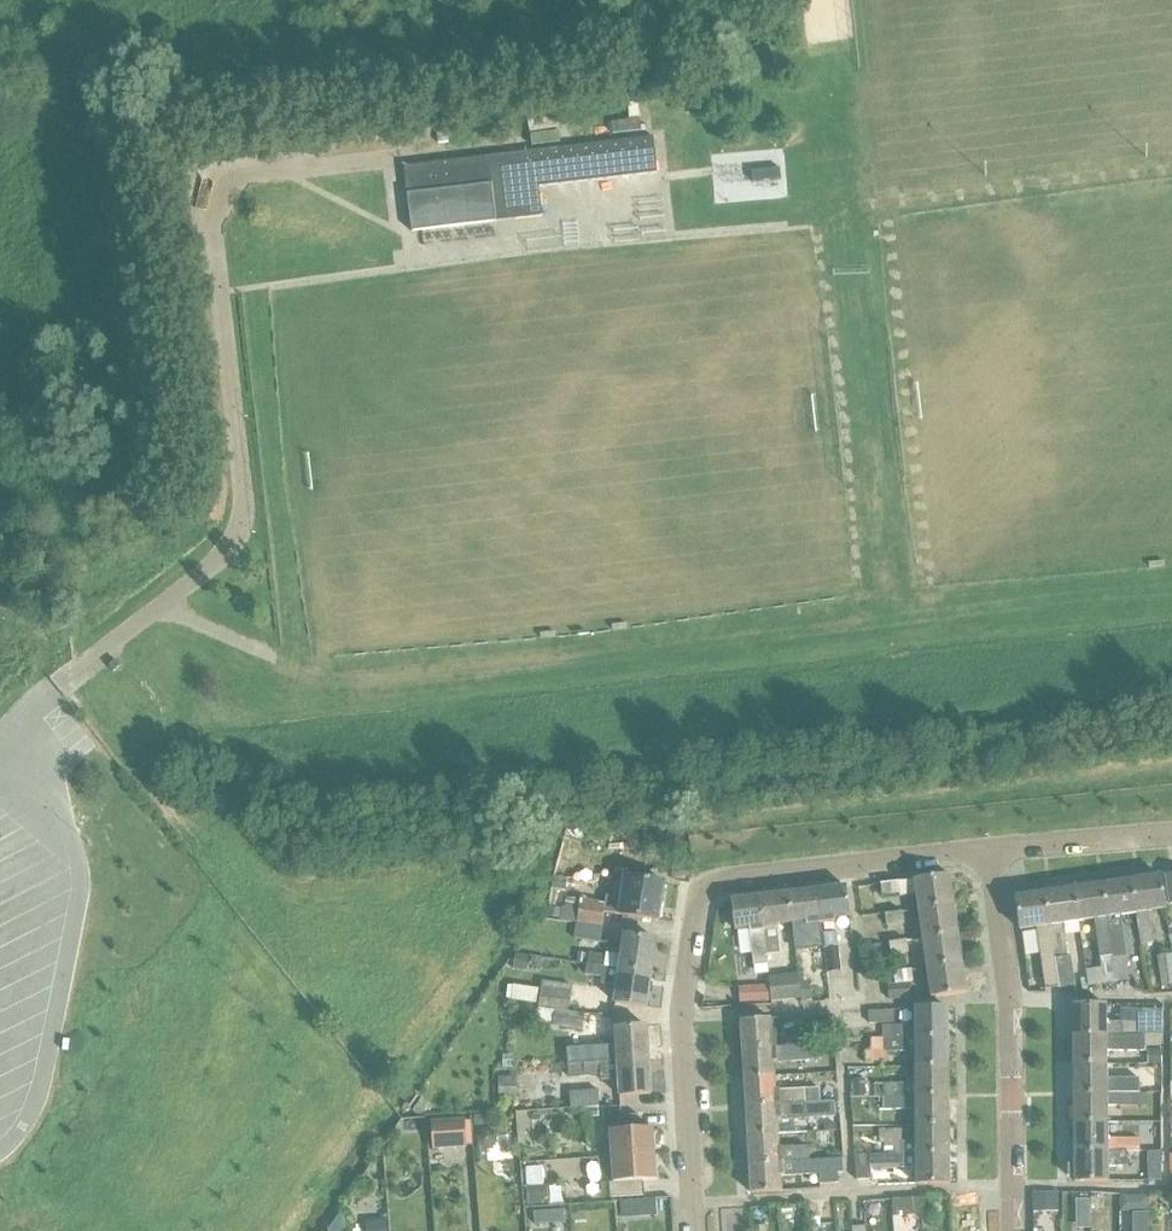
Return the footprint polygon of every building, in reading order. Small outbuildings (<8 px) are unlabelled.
[(404,167),(411,232),(542,216),(538,187),(657,173),(653,137),(404,167)] [(109,666),(113,672),(120,667),(116,660),(109,666)] [(1161,875),(1131,879),(1136,912),(1141,945),(1154,943),(1149,910),(1166,908),(1161,875)] [(919,911),(954,906),(950,876),(914,881),(915,882),(899,884),(899,883),(882,885),(883,896),(900,894),(900,898),(917,896),(919,911)] [(587,925),(603,927),(605,913),(659,921),(665,882),(624,877),(620,905),(581,899),(578,922),(577,924),(587,925)] [(1121,914),(1136,912),(1131,879),(1102,883),(1117,981),(1130,979),(1121,914)] [(1102,883),(1074,888),(1078,920),(1095,918),(1104,983),(1117,981),(1102,883)] [(847,888),(817,891),(821,926),(835,924),(835,919),(850,917),(847,888)] [(1078,920),(1074,888),(1045,892),(1059,986),(1059,987),(1075,985),(1071,955),(1068,956),(1063,923),(1078,920)] [(817,891),(790,894),(793,923),(807,922),(807,927),(821,926),(817,891)] [(1045,988),(1059,986),(1045,892),(1015,896),(1020,929),(1036,927),(1045,988)] [(790,894),(761,897),(768,962),(768,954),(780,953),(777,925),(793,923),(790,894)] [(566,897),(563,920),(578,922),(581,899),(566,897)] [(768,962),(761,897),(732,900),(735,930),(750,928),(754,966),(768,964),(768,962)] [(919,911),(923,940),(958,934),(954,906),(919,911)] [(550,907),(548,918),(560,920),(561,909),(550,907)] [(903,911),(885,914),(887,925),(905,923),(903,911)] [(603,927),(587,925),(585,939),(610,942),(611,928),(603,927)] [(813,972),(827,970),(828,972),(842,970),(837,931),(808,934),(810,950),(825,948),(825,950),(811,952),(813,972)] [(923,940),(927,968),(963,963),(958,934),(923,940)] [(588,964),(652,973),(657,940),(625,935),(622,955),(607,953),(606,956),(589,953),(588,964)] [(907,940),(890,942),(891,954),(909,952),(907,940)] [(1162,985),(1171,984),(1171,954),(1157,956),(1162,985)] [(967,993),(963,963),(927,968),(931,998),(967,993)] [(616,1001),(648,1006),(652,973),(588,964),(586,975),(602,977),(601,984),(618,986),(616,1001)] [(889,999),(911,999),(910,982),(914,981),(912,969),(894,972),(896,983),(889,984),(889,999)] [(801,998),(799,973),(769,976),(772,1001),(801,998)] [(1087,978),(1089,991),(1100,992),(1098,977),(1087,978)] [(572,985),(543,981),(539,1007),(555,1009),(569,1011),(572,985)] [(740,1003),(769,1001),(769,985),(739,987),(740,1003)] [(1106,1004),(1073,1005),(1073,1035),(1160,1034),(1162,1034),(1162,1009),(1137,1009),(1137,1022),(1106,1022),(1106,1004)] [(915,1024),(883,1025),(883,1038),(948,1037),(948,1008),(915,1008),(915,1024)] [(585,1014),(569,1011),(555,1009),(553,1026),(583,1030),(585,1014)] [(869,1010),(870,1023),(894,1022),(894,1010),(869,1010)] [(835,1030),(834,1014),(810,1016),(811,1032),(835,1030)] [(770,1019),(741,1021),(743,1050),(776,1048),(775,1033),(771,1033),(770,1019)] [(571,1065),(649,1060),(647,1026),(615,1028),(617,1050),(571,1052),(571,1064),(571,1065)] [(801,1030),(786,1032),(787,1047),(802,1046),(802,1045),(801,1030)] [(1073,1035),(1073,1064),(1106,1063),(1106,1051),(1145,1050),(1145,1047),(1160,1047),(1160,1034),(1073,1035)] [(883,1038),(870,1038),(871,1051),(871,1061),(887,1061),(887,1051),(915,1051),(915,1067),(948,1066),(948,1037),(883,1038)] [(776,1048),(743,1050),(745,1079),(774,1078),(773,1064),(815,1061),(814,1046),(802,1046),(787,1047),(776,1048)] [(649,1060),(571,1065),(571,1064),(569,1064),(570,1077),(601,1076),(601,1080),(618,1079),(620,1096),(651,1094),(649,1060)] [(1107,1080),(1106,1063),(1073,1064),(1073,1093),(1139,1093),(1139,1080),(1107,1080)] [(885,1084),(874,1084),(874,1096),(883,1096),(949,1095),(948,1066),(915,1067),(916,1084),(885,1084)] [(498,1077),(499,1098),(518,1097),(516,1075),(498,1077)] [(746,1108),(820,1103),(820,1087),(775,1090),(774,1078),(745,1079),(746,1108)] [(570,1092),(571,1109),(599,1107),(598,1090),(570,1092)] [(1139,1093),(1073,1093),(1073,1122),(1107,1122),(1107,1106),(1147,1106),(1147,1094),(1139,1094),(1139,1093)] [(949,1095),(883,1096),(883,1097),(884,1109),(884,1110),(901,1109),(916,1109),(916,1126),(949,1126),(949,1095)] [(746,1108),(748,1136),(777,1135),(777,1121),(806,1119),(806,1118),(827,1116),(826,1103),(820,1103),(746,1108)] [(610,1131),(612,1157),(654,1154),(653,1128),(639,1129),(638,1115),(605,1117),(606,1132),(610,1131)] [(431,1120),(433,1146),(467,1144),(465,1117),(431,1120)] [(1107,1122),(1073,1122),(1074,1151),(1107,1151),(1126,1151),(1140,1151),(1140,1138),(1107,1138),(1107,1122)] [(884,1154),(949,1153),(949,1126),(916,1126),(916,1141),(902,1141),(902,1129),(880,1129),(880,1142),(884,1143),(884,1154)] [(777,1135),(748,1136),(750,1166),(809,1162),(808,1146),(778,1148),(777,1135)] [(1107,1151),(1074,1151),(1074,1181),(1107,1181),(1107,1166),(1126,1166),(1126,1151),(1107,1151)] [(917,1183),(950,1182),(949,1153),(884,1154),(855,1154),(857,1179),(859,1179),(859,1180),(870,1180),(870,1179),(872,1179),(871,1168),(917,1167),(917,1183)] [(654,1154),(612,1157),(613,1182),(609,1183),(610,1198),(643,1196),(643,1181),(656,1180),(654,1154)] [(834,1160),(818,1161),(820,1187),(835,1186),(834,1160)] [(809,1162),(750,1166),(752,1194),(781,1192),(780,1176),(810,1174),(809,1162)] [(1160,1165),(1148,1165),(1148,1181),(1160,1181),(1160,1173),(1160,1165)] [(544,1185),(526,1187),(527,1204),(546,1202),(544,1185)] [(897,1192),(898,1220),(925,1219),(925,1192),(897,1192)] [(1057,1193),(1033,1194),(1033,1212),(1057,1212),(1057,1193)] [(636,1201),(620,1202),(621,1218),(637,1217),(636,1201)] [(564,1209),(543,1211),(544,1223),(565,1222),(564,1209)] [(1148,1211),(1132,1211),(1132,1230),(1148,1230),(1148,1211)]
